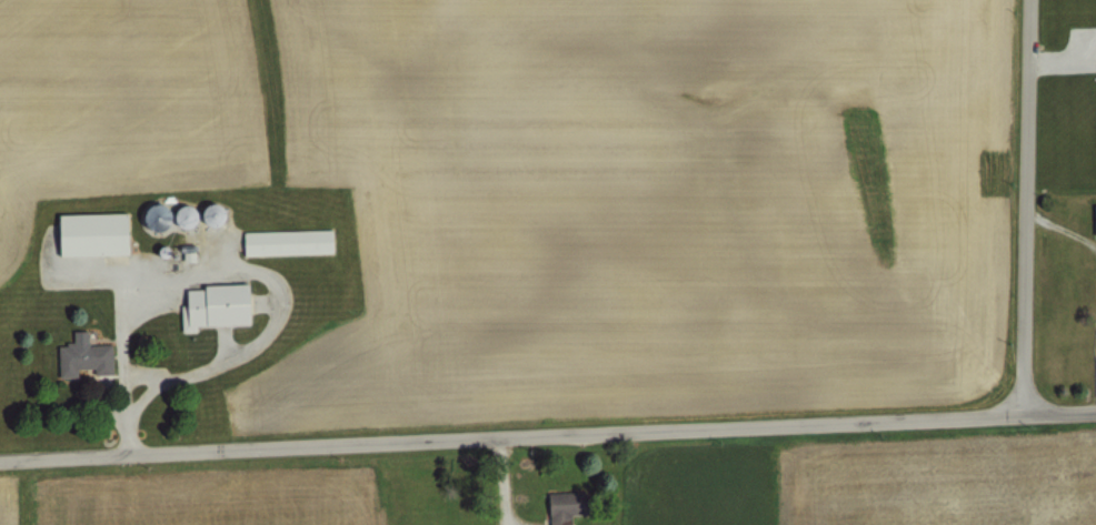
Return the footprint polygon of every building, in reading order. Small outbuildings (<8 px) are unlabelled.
[(147,231),(152,232),(157,230),(161,228),(165,223),(166,218),(165,213),(162,209),(159,204),(155,202),(149,202),(146,203),(141,205),(138,209),(137,213),(136,218),(137,222),(139,225),(142,229),(147,231)] [(210,204),(212,206),(215,210),(215,213),(215,216),(213,220),(211,222),(208,224),(205,224),(201,224),(198,222),(196,220),(195,216),(193,213),(195,210),(197,206),(200,204),(203,203),(207,203),(210,204)] [(180,221),(168,204),(151,216),(164,232),(180,221)] [(183,205),(186,208),(188,211),(188,214),(188,218),(187,221),(185,223),(181,225),(178,225),(175,225),(171,223),(169,221),(168,218),(167,214),(168,211),(170,208),(172,205),(177,204),(180,204),(183,205)] [(53,213),(53,254),(122,253),(121,212),(53,213)] [(239,232),(240,254),(328,251),(328,229),(239,232)] [(242,282),(243,322),(192,323),(193,331),(178,331),(177,289),(198,287),(198,283),(242,282)] [(108,341),(110,373),(88,374),(88,367),(71,368),(72,376),(54,377),(52,345),(60,345),(60,342),(68,341),(68,330),(83,329),(83,342),(108,341)] [(545,524),(566,524),(566,513),(584,513),(584,492),(545,493),(545,524)]
